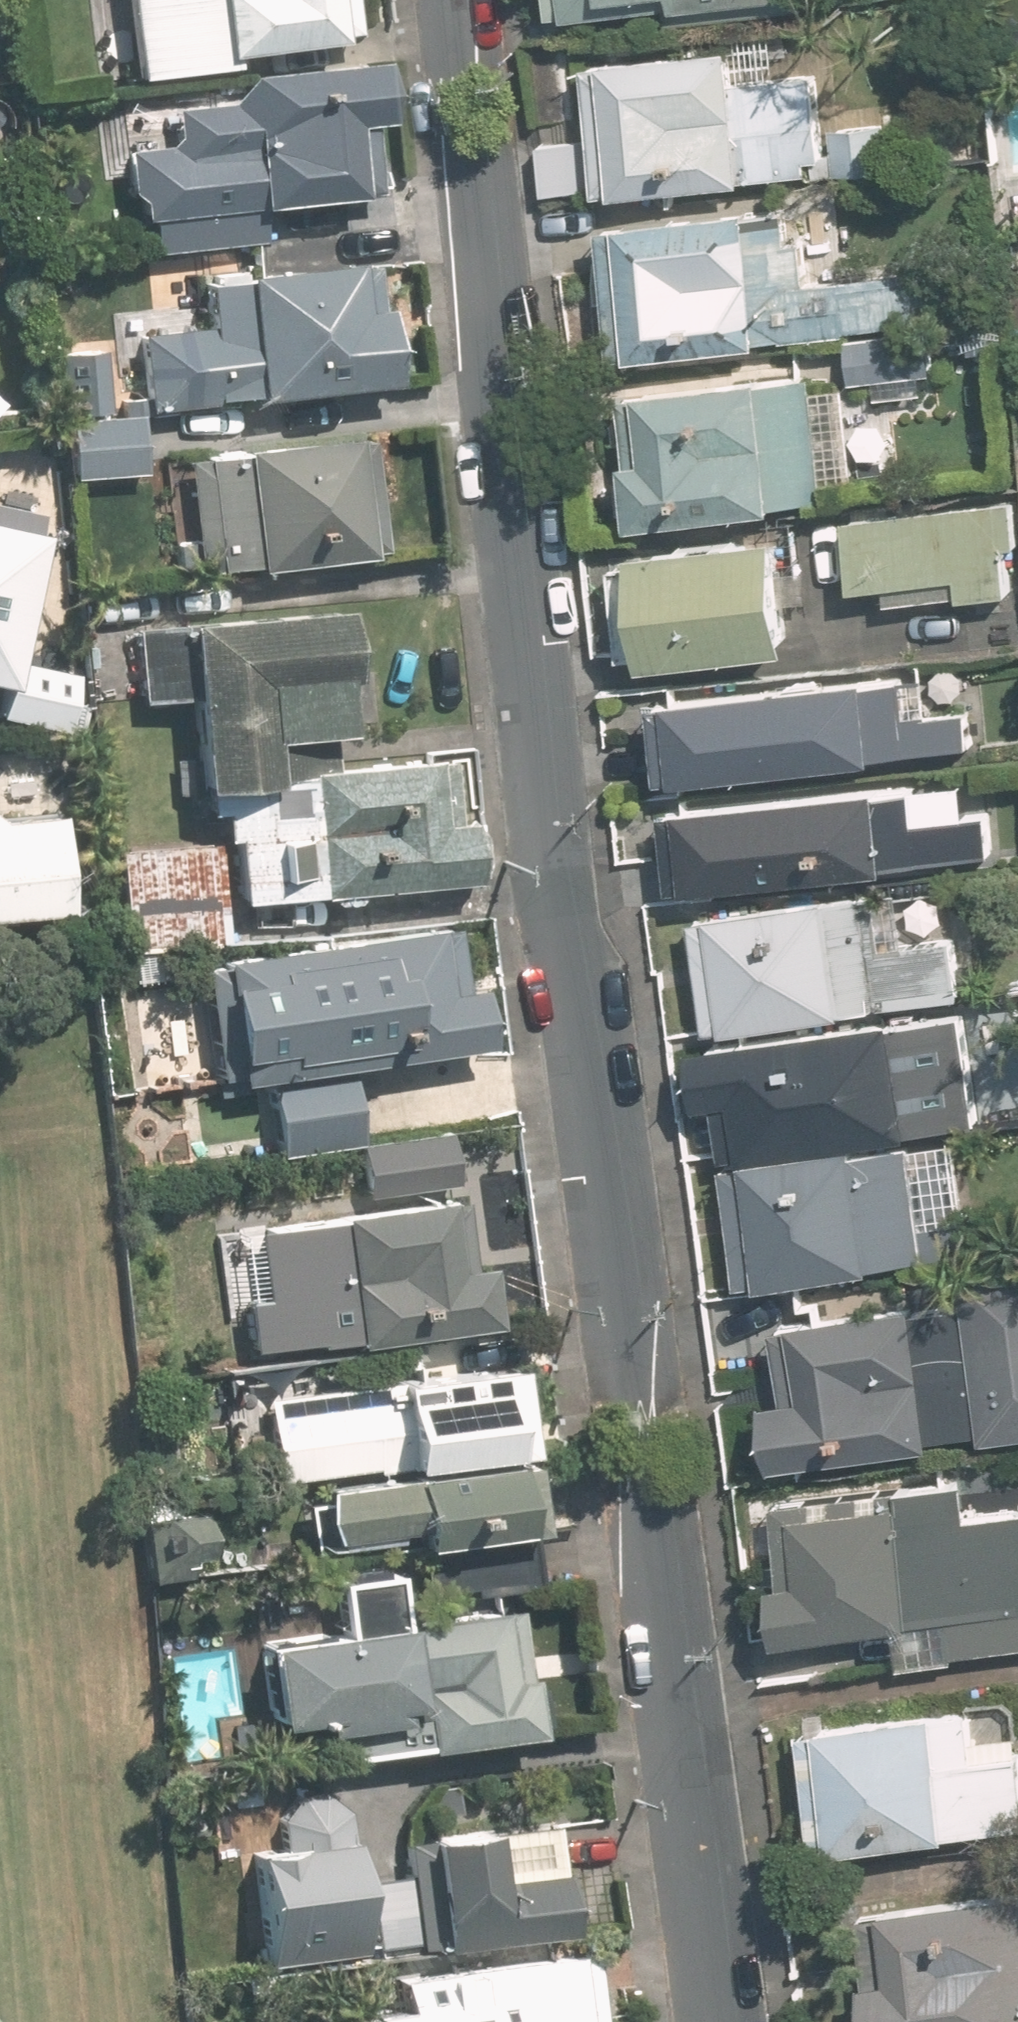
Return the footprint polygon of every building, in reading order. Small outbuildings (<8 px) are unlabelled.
[(135,78),(233,64),(232,56),(337,41),(331,0),(123,0),(135,78)] [(572,14),(692,0),(570,0),(572,14)] [(586,190),(828,167),(819,74),(733,83),(729,42),(573,57),(586,190)] [(238,69),(240,95),(164,102),(167,133),(131,137),(139,220),(146,219),(149,253),(262,243),(258,202),(359,194),(353,124),(384,121),(378,57),(238,69)] [(887,114),(830,119),(836,188),(894,183),(887,114)] [(623,219),(637,347),(928,316),(923,267),(810,279),(805,233),(789,234),(787,222),(753,225),(751,205),(623,219)] [(359,311),(354,259),(196,272),(201,326),(139,331),(145,404),(389,383),(383,309),(359,311)] [(849,341),(853,373),(935,365),(931,332),(849,341)] [(62,411),(106,407),(100,347),(56,351),(62,411)] [(634,526),(815,506),(802,382),(640,399),(646,458),(627,460),(634,526)] [(63,418),(68,475),(146,469),(141,411),(63,418)] [(357,438),(202,452),(212,568),(367,555),(357,438)] [(846,518),(855,590),(960,577),(962,593),(1017,586),(1017,520),(1015,496),(846,518)] [(48,533),(0,522),(0,683),(3,684),(16,687),(21,660),(48,533)] [(646,658),(790,641),(777,533),(633,550),(646,658)] [(345,733),(335,607),(136,623),(142,700),(187,696),(193,777),(271,771),(269,739),(330,735),(330,734),(345,733)] [(21,660),(16,687),(3,684),(0,701),(0,716),(71,730),(82,673),(21,660)] [(668,701),(675,775),(968,747),(965,709),(907,714),(904,679),(668,701)] [(434,822),(428,759),(219,778),(231,899),(464,877),(458,819),(434,822)] [(985,773),(676,802),(683,877),(992,848),(985,773)] [(63,906),(53,810),(0,815),(0,913),(63,906)] [(124,943),(222,934),(214,839),(116,848),(124,943)] [(864,888),(709,910),(725,1027),(959,994),(951,935),(873,946),(864,888)] [(229,1080),(486,1042),(477,985),(452,989),(441,919),(210,953),(229,1080)] [(968,1006),(709,1037),(716,1097),(751,1092),(758,1150),(983,1123),(968,1006)] [(276,1151),(358,1139),(350,1082),(268,1094),(276,1151)] [(354,1147),(360,1193),(453,1180),(447,1134),(354,1147)] [(920,1135),(739,1157),(753,1268),(770,1266),(771,1273),(934,1254),(920,1135)] [(246,1356),(493,1321),(484,1259),(453,1264),(444,1199),(245,1227),(254,1292),(237,1294),(246,1356)] [(777,1462),(1017,1426),(1017,1273),(963,1281),(965,1296),(797,1320),(807,1390),(768,1396),(777,1462)] [(410,1345),(415,1379),(487,1368),(483,1335),(410,1345)] [(272,1479),(526,1443),(515,1364),(487,1368),(415,1379),(261,1400),(272,1479)] [(323,1551),(531,1522),(522,1461),(315,1491),(323,1551)] [(770,1507),(788,1641),(903,1626),(907,1656),(1017,1641),(1017,1508),(967,1515),(963,1483),(770,1507)] [(147,1571),(201,1563),(194,1512),(140,1519),(147,1571)] [(419,1595),(537,1578),(530,1527),(412,1544),(419,1595)] [(334,1750),(529,1723),(513,1605),(400,1621),(393,1575),(331,1583),(338,1629),(256,1641),(271,1741),(331,1733),(334,1750)] [(804,1726),(818,1845),(1017,1821),(1017,1746),(977,1751),(971,1706),(804,1726)] [(260,1847),(270,1959),(371,1950),(359,1807),(338,1786),(302,1791),(285,1813),(288,1845),(260,1847)] [(419,1869),(426,1941),(576,1927),(566,1823),(416,1837),(419,1869)] [(426,1941),(419,1869),(374,1873),(381,1945),(426,1941)] [(855,1913),(872,2021),(1002,2021),(1017,2020),(1017,1889),(855,1913)] [(583,1946),(398,1972),(402,1999),(356,2006),(358,2021),(594,2021),(583,1946)]
